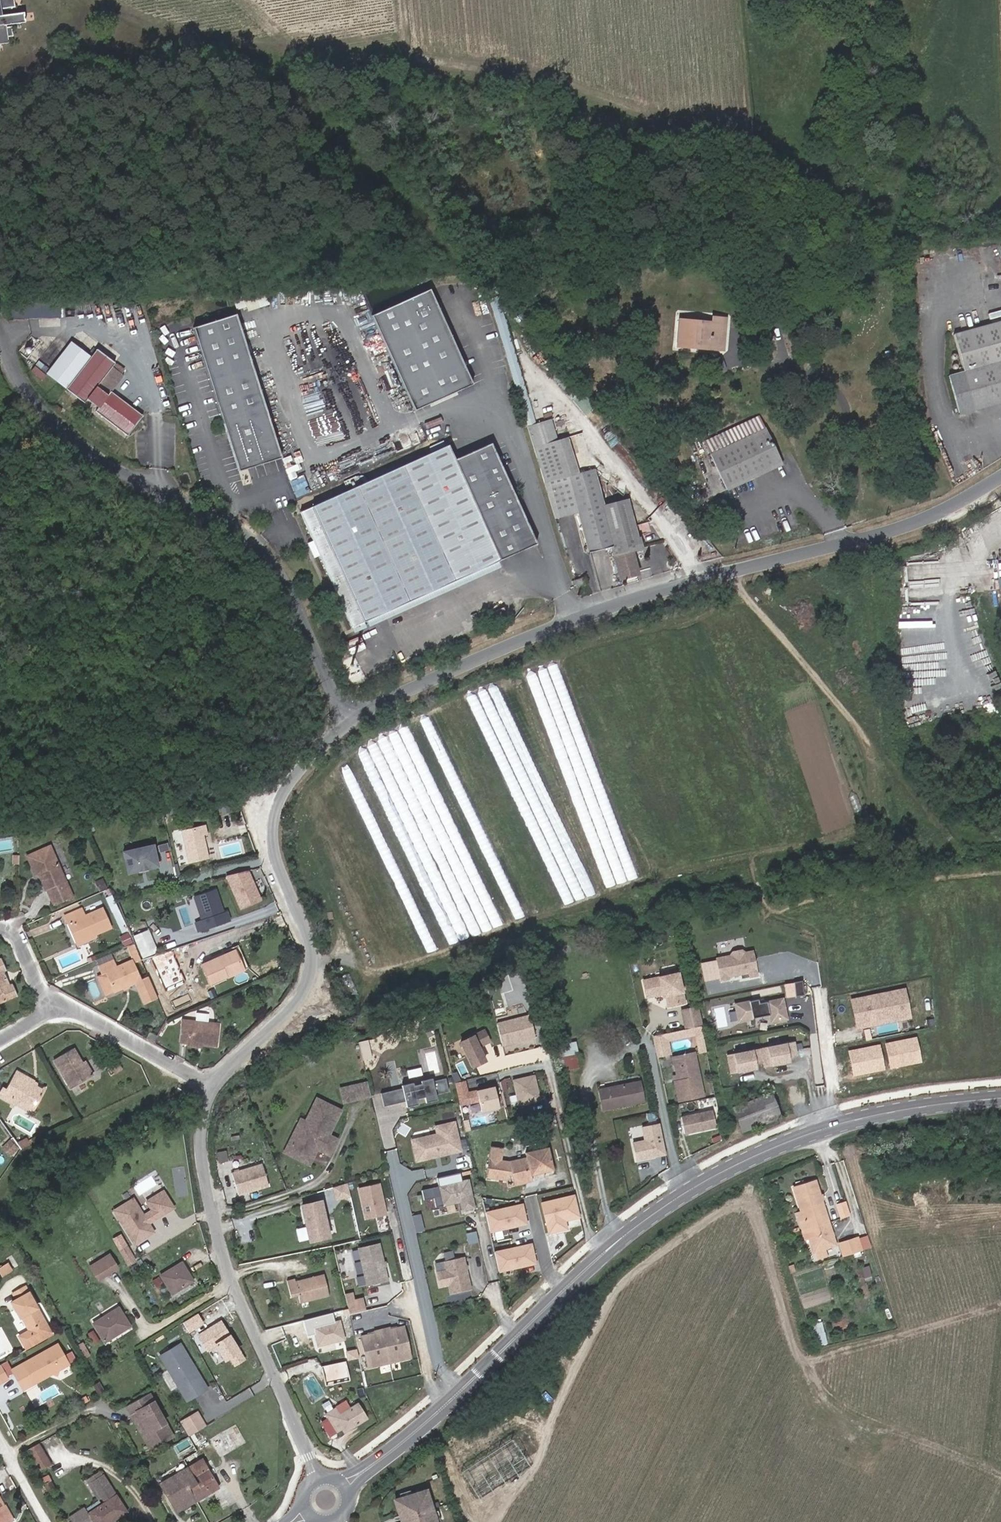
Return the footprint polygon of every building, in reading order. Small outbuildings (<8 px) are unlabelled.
[(7,27),(6,24),(14,22),(11,12),(3,14),(3,12),(24,6),(22,0),(8,0),(0,2),(0,29),(7,27)] [(428,284),(372,310),(414,404),(471,379),(428,284)] [(495,297),(487,299),(517,398),(523,417),(531,415),(495,297)] [(27,304),(28,320),(80,317),(79,300),(27,304)] [(228,309),(186,324),(235,466),(277,451),(228,309)] [(675,347),(684,347),(685,341),(708,342),(708,320),(676,319),(675,347)] [(951,416),(1000,404),(1000,323),(946,337),(955,375),(942,378),(951,416)] [(81,349),(86,352),(91,345),(87,342),(81,349)] [(105,387),(117,371),(105,362),(108,358),(91,345),(61,385),(79,399),(82,394),(94,403),(91,407),(123,431),(131,420),(133,416),(137,411),(105,387)] [(896,392),(889,394),(892,401),(898,399),(896,392)] [(703,449),(703,453),(722,487),(777,459),(753,413),(701,438),(698,439),(703,449)] [(549,419),(525,426),(554,520),(577,513),(589,551),(612,544),(622,576),(637,571),(630,548),(640,545),(625,496),(603,503),(592,467),(576,472),(565,436),(555,439),(549,419)] [(318,550),(351,621),(501,555),(535,540),(491,440),(456,455),(450,440),(298,505),(311,535),(307,536),(313,552),(318,550)] [(571,575),(573,580),(574,583),(584,581),(581,572),(571,575)] [(188,838),(194,869),(213,865),(208,840),(213,840),(211,833),(188,838)] [(52,845),(30,854),(37,873),(41,872),(47,888),(49,887),(55,902),(73,895),(52,845)] [(159,852),(129,857),(133,879),(144,876),(154,875),(163,873),(159,852)] [(266,913),(255,883),(233,886),(247,920),(266,913)] [(217,898),(198,906),(207,929),(200,932),(203,940),(211,937),(233,928),(230,920),(226,921),(217,898)] [(190,910),(200,932),(207,929),(198,906),(190,910)] [(70,925),(69,926),(77,945),(114,929),(106,910),(88,917),(85,910),(67,918),(70,925)] [(150,934),(136,940),(144,961),(160,955),(150,934)] [(137,947),(131,949),(135,958),(137,963),(138,963),(139,967),(144,965),(141,956),(137,947)] [(242,955),(238,957),(245,973),(226,980),(227,984),(228,987),(251,977),(242,955)] [(715,962),(718,985),(726,983),(726,981),(746,978),(747,983),(755,981),(751,956),(743,958),(740,955),(731,956),(729,960),(715,962)] [(12,983),(8,984),(3,970),(6,969),(1,957),(0,958),(0,1003),(18,996),(12,983)] [(212,990),(227,984),(226,980),(245,973),(238,957),(204,971),(212,990)] [(174,962),(151,971),(165,1008),(181,1002),(177,993),(186,990),(174,962)] [(99,971),(103,978),(106,977),(114,996),(142,984),(134,964),(118,970),(116,964),(99,971)] [(676,975),(641,982),(645,998),(663,994),(666,1007),(682,1004),(676,975)] [(106,999),(114,996),(106,977),(103,978),(98,980),(106,999)] [(801,1002),(800,988),(791,989),(792,1003),(801,1002)] [(906,988),(851,1000),(858,1033),(914,1021),(906,988)] [(764,1027),(780,1025),(776,1004),(753,1008),(752,1004),(728,1008),(731,1025),(763,1020),(764,1027)] [(697,1009),(683,1012),(686,1029),(701,1026),(697,1009)] [(492,1028),(498,1049),(530,1040),(524,1019),(492,1028)] [(180,1046),(187,1047),(199,1049),(218,1052),(220,1030),(184,1024),(180,1046)] [(664,1035),(665,1042),(692,1036),(693,1044),(702,1042),(699,1028),(664,1035)] [(154,1046),(155,1044),(158,1038),(151,1034),(146,1041),(151,1045),(154,1046)] [(479,1034),(456,1046),(469,1070),(481,1064),(474,1050),(484,1044),(479,1034)] [(652,1037),(656,1057),(668,1054),(665,1042),(664,1035),(652,1037)] [(572,1045),(558,1047),(562,1072),(574,1070),(571,1056),(574,1055),(572,1045)] [(789,1047),(722,1058),(725,1076),(750,1072),(749,1067),(757,1066),(758,1071),(784,1066),(783,1061),(791,1060),(789,1047)] [(366,1049),(359,1051),(361,1060),(369,1058),(366,1049)] [(86,1070),(84,1066),(76,1052),(58,1062),(74,1090),(95,1079),(89,1068),(86,1070)] [(692,1053),(671,1057),(675,1076),(678,1078),(679,1081),(675,1082),(673,1082),(677,1100),(701,1095),(692,1053)] [(119,1064),(112,1068),(117,1077),(124,1073),(119,1064)] [(35,1110),(46,1093),(34,1085),(36,1082),(21,1071),(9,1089),(6,1087),(2,1094),(16,1105),(18,1105),(21,1101),(33,1109),(35,1110)] [(509,1082),(515,1107),(536,1102),(531,1077),(509,1082)] [(397,1087),(398,1090),(401,1103),(402,1109),(413,1106),(412,1101),(420,1099),(421,1105),(432,1103),(431,1097),(444,1094),(441,1081),(428,1084),(428,1081),(416,1083),(417,1086),(409,1088),(409,1085),(397,1087)] [(368,1096),(365,1083),(352,1086),(355,1099),(368,1096)] [(355,1099),(352,1086),(338,1090),(342,1103),(355,1099)] [(636,1086),(595,1093),(598,1113),(639,1106),(636,1086)] [(473,1094),(478,1114),(495,1110),(490,1089),(473,1094)] [(398,1090),(392,1091),(394,1105),(401,1103),(398,1090)] [(377,1094),(380,1108),(394,1105),(392,1091),(377,1094)] [(457,1107),(464,1106),(462,1096),(455,1098),(457,1107)] [(727,1111),(734,1130),(735,1135),(774,1120),(772,1114),(765,1096),(727,1111)] [(323,1136),(336,1111),(314,1100),(303,1121),(305,1125),(303,1129),(300,1127),(296,1125),(286,1144),(308,1156),(312,1147),(316,1149),(318,1147),(326,1151),(332,1140),(323,1136)] [(710,1109),(679,1116),(682,1132),(714,1125),(710,1109)] [(663,1154),(657,1123),(639,1127),(642,1140),(630,1142),(634,1160),(648,1157),(650,1154),(652,1154),(653,1156),(663,1154)] [(434,1136),(417,1140),(419,1148),(410,1150),(414,1163),(433,1158),(434,1157),(436,1156),(437,1157),(458,1152),(451,1124),(432,1128),(434,1136)] [(419,1148),(417,1140),(408,1142),(410,1150),(419,1148)] [(19,1145),(24,1151),(36,1145),(35,1142),(30,1144),(29,1141),(19,1145)] [(12,1144),(4,1150),(11,1158),(19,1151),(12,1144)] [(308,1156),(286,1144),(282,1151),(304,1163),(308,1156)] [(510,1160),(518,1190),(522,1189),(532,1186),(530,1177),(538,1174),(550,1172),(544,1147),(533,1149),(532,1144),(521,1146),(523,1157),(510,1160)] [(511,1192),(518,1190),(510,1160),(504,1161),(502,1161),(499,1160),(501,1149),(491,1148),(485,1180),(500,1184),(504,1177),(507,1177),(511,1192)] [(228,1177),(235,1198),(265,1188),(258,1167),(228,1177)] [(811,1179),(789,1187),(798,1214),(804,1231),(800,1232),(803,1240),(806,1239),(811,1253),(812,1252),(815,1260),(826,1256),(823,1249),(833,1245),(811,1179)] [(472,1207),(465,1181),(436,1188),(440,1206),(457,1201),(460,1210),(472,1207)] [(332,1200),(347,1197),(343,1183),(329,1188),(332,1200)] [(375,1184),(355,1189),(363,1219),(383,1214),(375,1184)] [(118,1221),(132,1244),(151,1232),(144,1222),(153,1216),(155,1218),(171,1208),(161,1192),(144,1202),(150,1211),(141,1216),(131,1200),(117,1208),(123,1218),(118,1221)] [(427,1198),(429,1207),(436,1206),(434,1197),(427,1198)] [(326,1237),(317,1202),(299,1207),(308,1242),(326,1237)] [(490,1230),(529,1224),(525,1202),(486,1208),(490,1230)] [(123,1218),(117,1208),(112,1211),(118,1221),(123,1218)] [(575,1212),(563,1215),(565,1225),(577,1223),(575,1212)] [(800,1232),(804,1231),(798,1214),(794,1215),(800,1232)] [(411,1218),(414,1233),(421,1231),(418,1217),(411,1218)] [(509,1227),(510,1236),(529,1234),(528,1225),(509,1227)] [(837,1243),(841,1255),(860,1248),(856,1236),(837,1243)] [(495,1249),(500,1271),(538,1263),(533,1240),(495,1249)] [(376,1244),(355,1249),(363,1286),(384,1281),(376,1244)] [(125,1246),(118,1251),(127,1266),(134,1261),(125,1246)] [(92,1268),(100,1281),(119,1270),(110,1257),(92,1268)] [(462,1257),(443,1262),(451,1295),(470,1290),(462,1257)] [(194,1284),(182,1265),(161,1278),(172,1297),(194,1284)] [(11,1266),(1,1272),(5,1279),(15,1272),(11,1266)] [(322,1275),(298,1281),(293,1282),(292,1280),(285,1282),(289,1299),(297,1297),(298,1305),(308,1302),(328,1297),(322,1275)] [(54,1334),(27,1289),(15,1295),(19,1302),(15,1305),(23,1319),(25,1318),(33,1333),(23,1339),(29,1348),(54,1334)] [(343,1304),(350,1303),(348,1295),(341,1297),(343,1304)] [(346,1317),(361,1313),(358,1300),(350,1303),(343,1304),(346,1317)] [(106,1344),(106,1345),(131,1330),(120,1312),(118,1312),(95,1326),(98,1330),(106,1344)] [(184,1321),(190,1331),(205,1322),(199,1312),(184,1321)] [(199,1330),(215,1365),(231,1357),(234,1365),(245,1360),(226,1318),(199,1330)] [(342,1319),(313,1324),(316,1345),(346,1340),(342,1319)] [(358,1340),(364,1369),(371,1367),(372,1370),(401,1364),(401,1361),(408,1360),(402,1331),(388,1333),(387,1331),(372,1335),(372,1337),(358,1340)] [(56,1337),(54,1334),(29,1348),(31,1352),(56,1337)] [(72,1364),(61,1345),(15,1370),(25,1390),(53,1374),(61,1377),(64,1369),(72,1364)] [(188,1404),(208,1392),(181,1347),(161,1359),(188,1404)] [(346,1363),(336,1365),(329,1366),(330,1377),(342,1374),(346,1373),(348,1373),(346,1363)] [(10,1382),(2,1368),(0,1369),(0,1387),(10,1382)] [(148,1398),(127,1409),(131,1418),(134,1416),(149,1443),(157,1445),(169,1438),(148,1398)] [(364,1420),(355,1406),(338,1417),(334,1410),(323,1417),(335,1434),(343,1429),(344,1428),(346,1432),(356,1426),(364,1420)] [(206,1412),(190,1421),(194,1428),(210,1420),(206,1412)] [(134,1416),(131,1418),(150,1452),(171,1441),(169,1438),(157,1445),(149,1443),(134,1416)] [(214,1436),(202,1443),(213,1462),(223,1457),(224,1460),(252,1445),(242,1426),(216,1440),(214,1436)] [(40,1451),(30,1457),(37,1470),(48,1463),(40,1451)] [(193,1493),(199,1502),(222,1489),(206,1461),(191,1470),(193,1472),(202,1488),(193,1493)] [(191,1470),(163,1486),(179,1514),(199,1502),(193,1493),(202,1488),(193,1472),(191,1470)] [(100,1502),(104,1499),(93,1482),(103,1477),(101,1473),(87,1481),(100,1502)] [(46,1475),(40,1478),(49,1494),(56,1490),(46,1475)] [(89,1515),(92,1520),(93,1521),(113,1521),(127,1514),(104,1476),(103,1477),(93,1482),(104,1499),(107,1504),(89,1515)] [(423,1499),(393,1509),(397,1521),(405,1521),(428,1514),(423,1499)] [(6,1508),(0,1511),(0,1510),(0,1521),(14,1521),(6,1508)] [(89,1515),(85,1508),(69,1517),(72,1521),(78,1521),(89,1515)]
